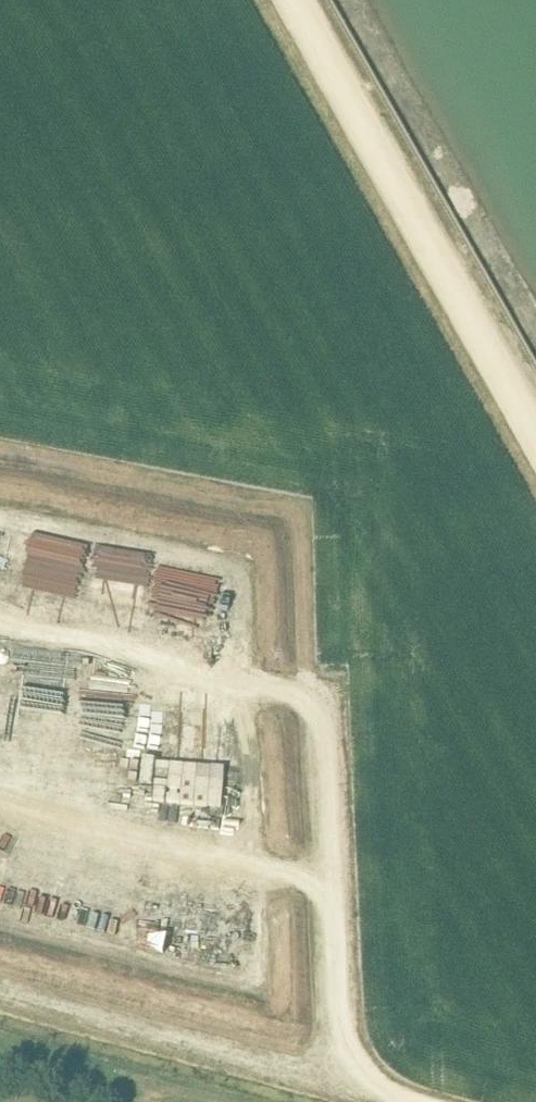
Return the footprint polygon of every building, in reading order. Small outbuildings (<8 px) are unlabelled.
[(225,805),(224,764),(176,765),(177,792),(179,792),(179,806),(225,805)]
